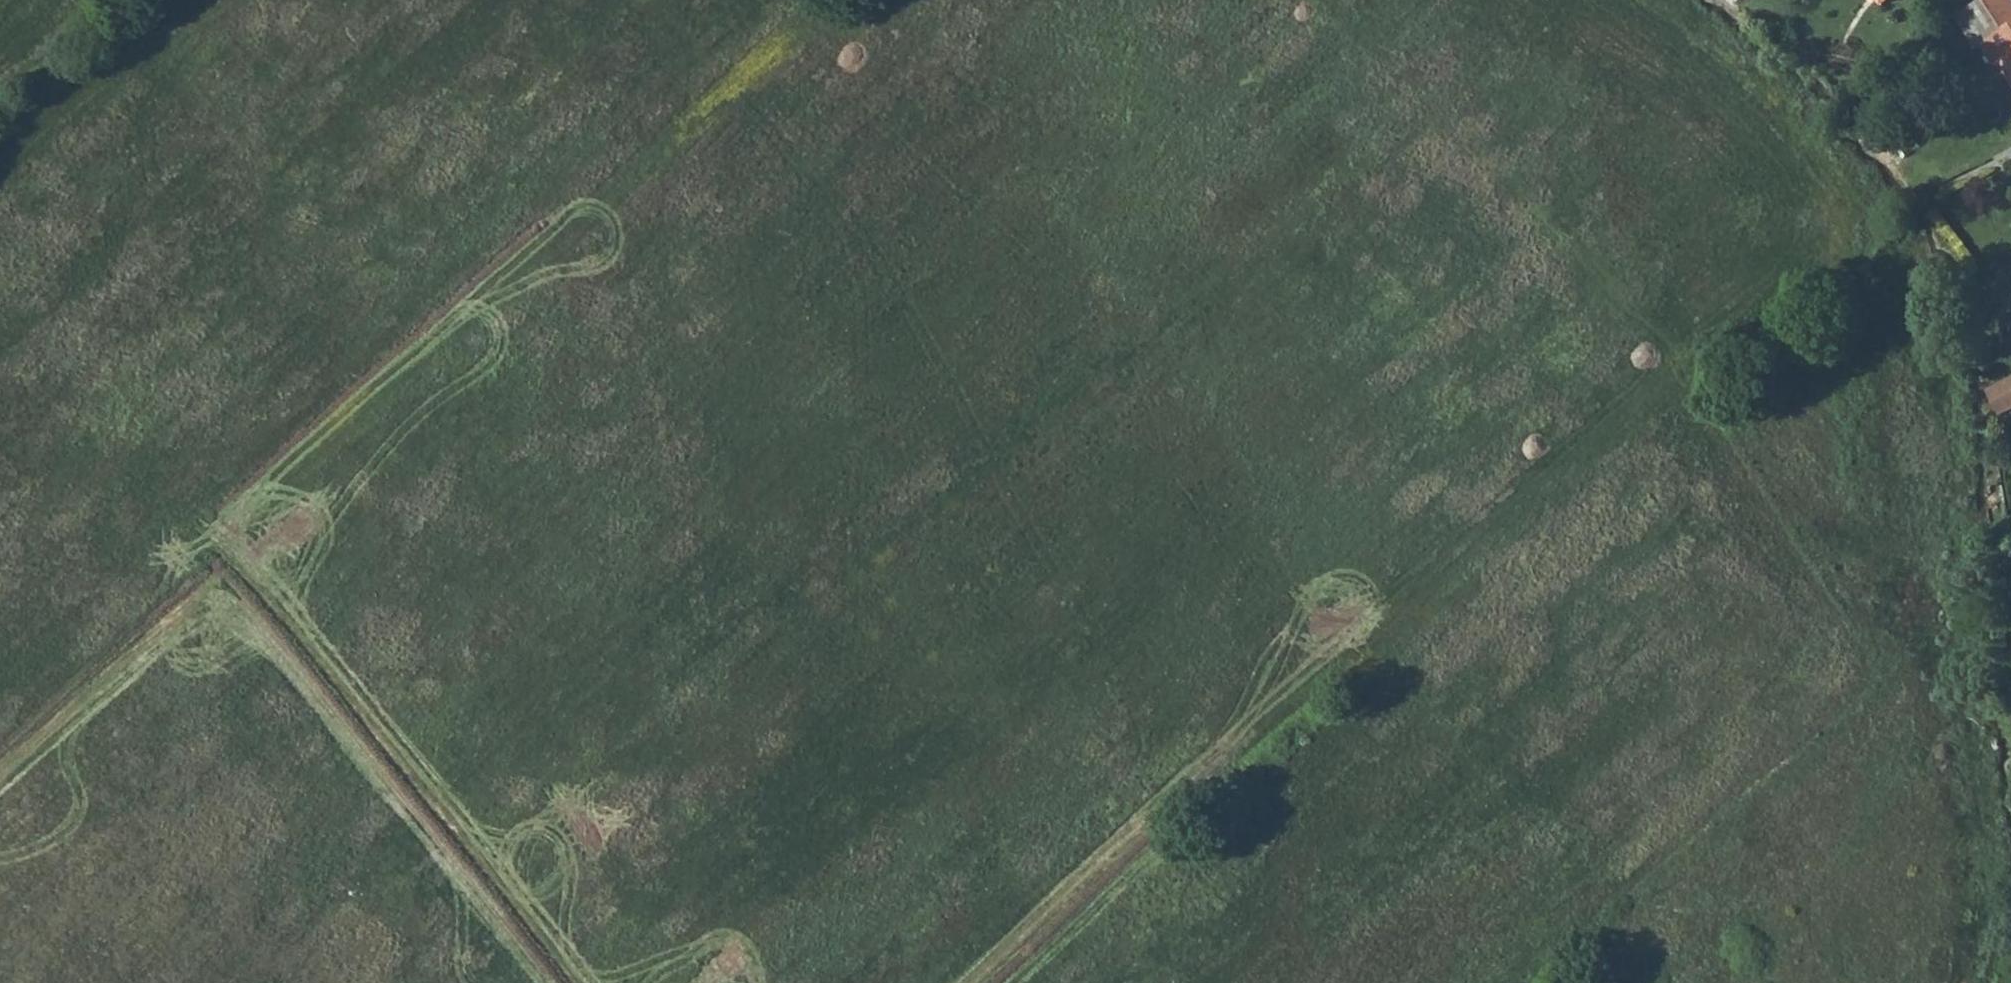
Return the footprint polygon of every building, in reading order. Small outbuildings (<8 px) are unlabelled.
[(1956,16),(1976,46),(1980,43),(1987,38),(2001,61),(2007,57),(2010,63),(2010,0),(1980,0),(1956,16)] [(1987,38),(1980,43),(1994,66),(2001,61),(1987,38)] [(2007,57),(2001,61),(2010,76),(2010,63),(2007,57)] [(2000,326),(2010,348),(2010,321),(2000,326)] [(1987,388),(2000,414),(2010,408),(2010,376),(1987,388)]
